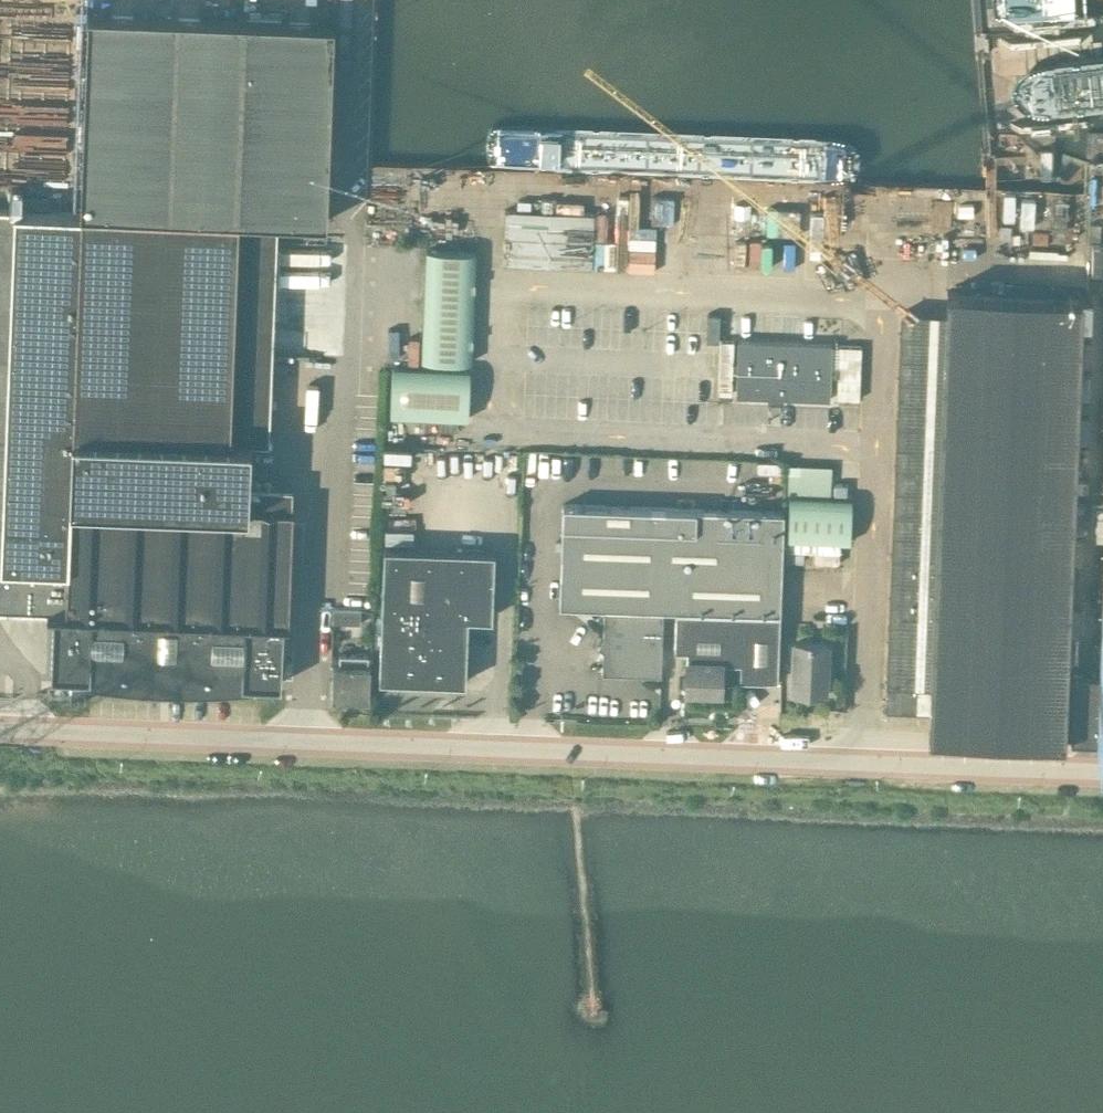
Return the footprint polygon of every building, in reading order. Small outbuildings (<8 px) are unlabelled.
[(281,682),(284,620),(289,620),(293,507),(249,505),(260,218),(327,220),(334,21),(88,12),(80,211),(0,208),(0,609),(49,611),(48,611),(54,611),(51,673),(281,682)] [(426,249),(422,359),(470,361),(474,251),(426,249)] [(929,733),(1064,738),(1081,295),(947,290),(946,312),(902,310),(886,709),(930,711),(929,733)] [(838,375),(837,397),(860,398),(862,345),(839,344),(838,366),(832,365),(833,343),(738,339),(738,362),(733,361),(734,340),(721,339),(719,392),(732,393),(733,371),(737,371),(736,395),(768,396),(768,401),(783,402),(784,396),(830,398),(831,375),(838,375)] [(390,412),(467,416),(469,367),(392,364),(390,412)] [(809,489),(853,491),(854,464),(821,462),(820,472),(809,472),(809,489)] [(787,536),(850,537),(851,495),(789,493),(787,536)] [(664,609),(677,609),(782,613),(785,510),(563,503),(559,605),(605,607),(604,636),(598,646),(603,650),(603,674),(662,676),(664,609)] [(379,677),(465,680),(468,615),(492,616),(495,549),(384,544),(379,677)] [(1099,672),(1073,671),(1070,739),(1102,740),(1102,565),(1099,672)] [(333,621),(360,623),(361,609),(333,608),(333,621)] [(782,613),(677,609),(675,649),(687,649),(687,657),(722,658),(722,662),(740,662),(739,677),(780,680),(782,613)] [(793,692),(827,693),(828,643),(794,642),(793,692)] [(332,692),(332,697),(338,697),(367,698),(369,698),(370,664),(368,664),(369,653),(340,652),(339,670),(333,670),(332,691),(332,692)] [(686,688),(721,690),(722,676),(739,677),(740,662),(722,662),(722,658),(687,657),(686,688)] [(72,701),(85,701),(85,688),(72,688),(72,701)]
